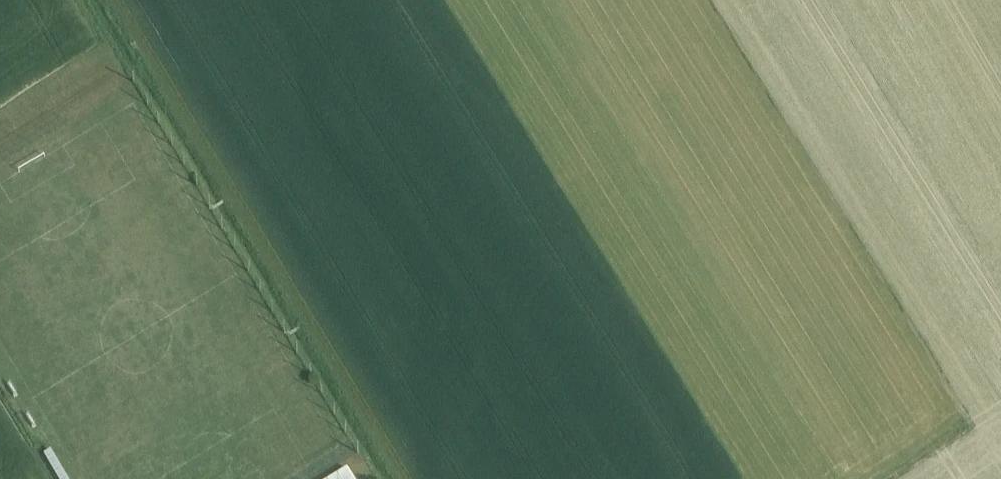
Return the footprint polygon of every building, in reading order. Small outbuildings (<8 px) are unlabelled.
[(348,469),(332,478),(354,478),(348,469)]
